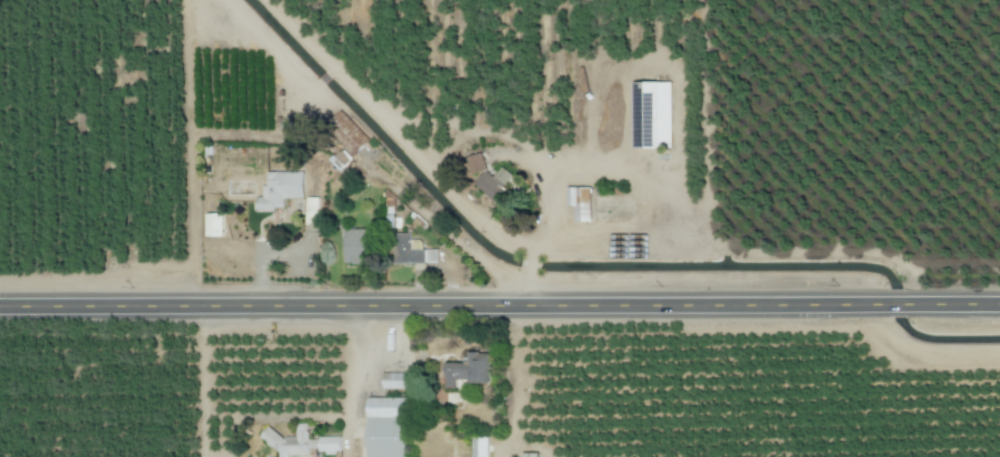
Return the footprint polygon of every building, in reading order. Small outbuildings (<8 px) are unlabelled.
[(634,148),(672,148),(671,82),(633,82),(634,148)] [(339,171),(371,139),(341,109),(325,125),(345,145),(329,161),(339,171)] [(465,158),(471,175),(487,170),(481,152),(465,158)] [(493,201),(513,179),(501,168),(493,177),(487,171),(474,184),(493,201)] [(303,172),(265,172),(265,196),(257,197),(257,210),(285,209),(285,198),(304,198),(303,172)] [(567,206),(575,206),(574,221),(592,221),(592,187),(568,187),(567,206)] [(305,224),(317,225),(318,198),(306,197),(305,224)] [(223,214),(206,213),(205,236),(222,236),(223,214)] [(345,264),(369,263),(368,228),(344,229),(345,264)] [(411,250),(410,232),(393,233),(394,264),(437,263),(437,249),(411,250)] [(446,363),(446,388),(457,388),(457,382),(489,382),(489,353),(467,352),(467,363),(446,363)] [(407,389),(408,373),(383,373),(383,388),(407,389)] [(408,398),(369,397),(368,456),(407,456),(408,398)] [(265,450),(279,449),(279,456),(290,456),(290,454),(310,454),(309,448),(318,448),(317,439),(309,439),(308,423),(295,424),(296,433),(264,435),(265,450)] [(318,437),(319,453),(341,452),(340,436),(318,437)] [(488,437),(471,438),(472,456),(488,456),(488,437)]
